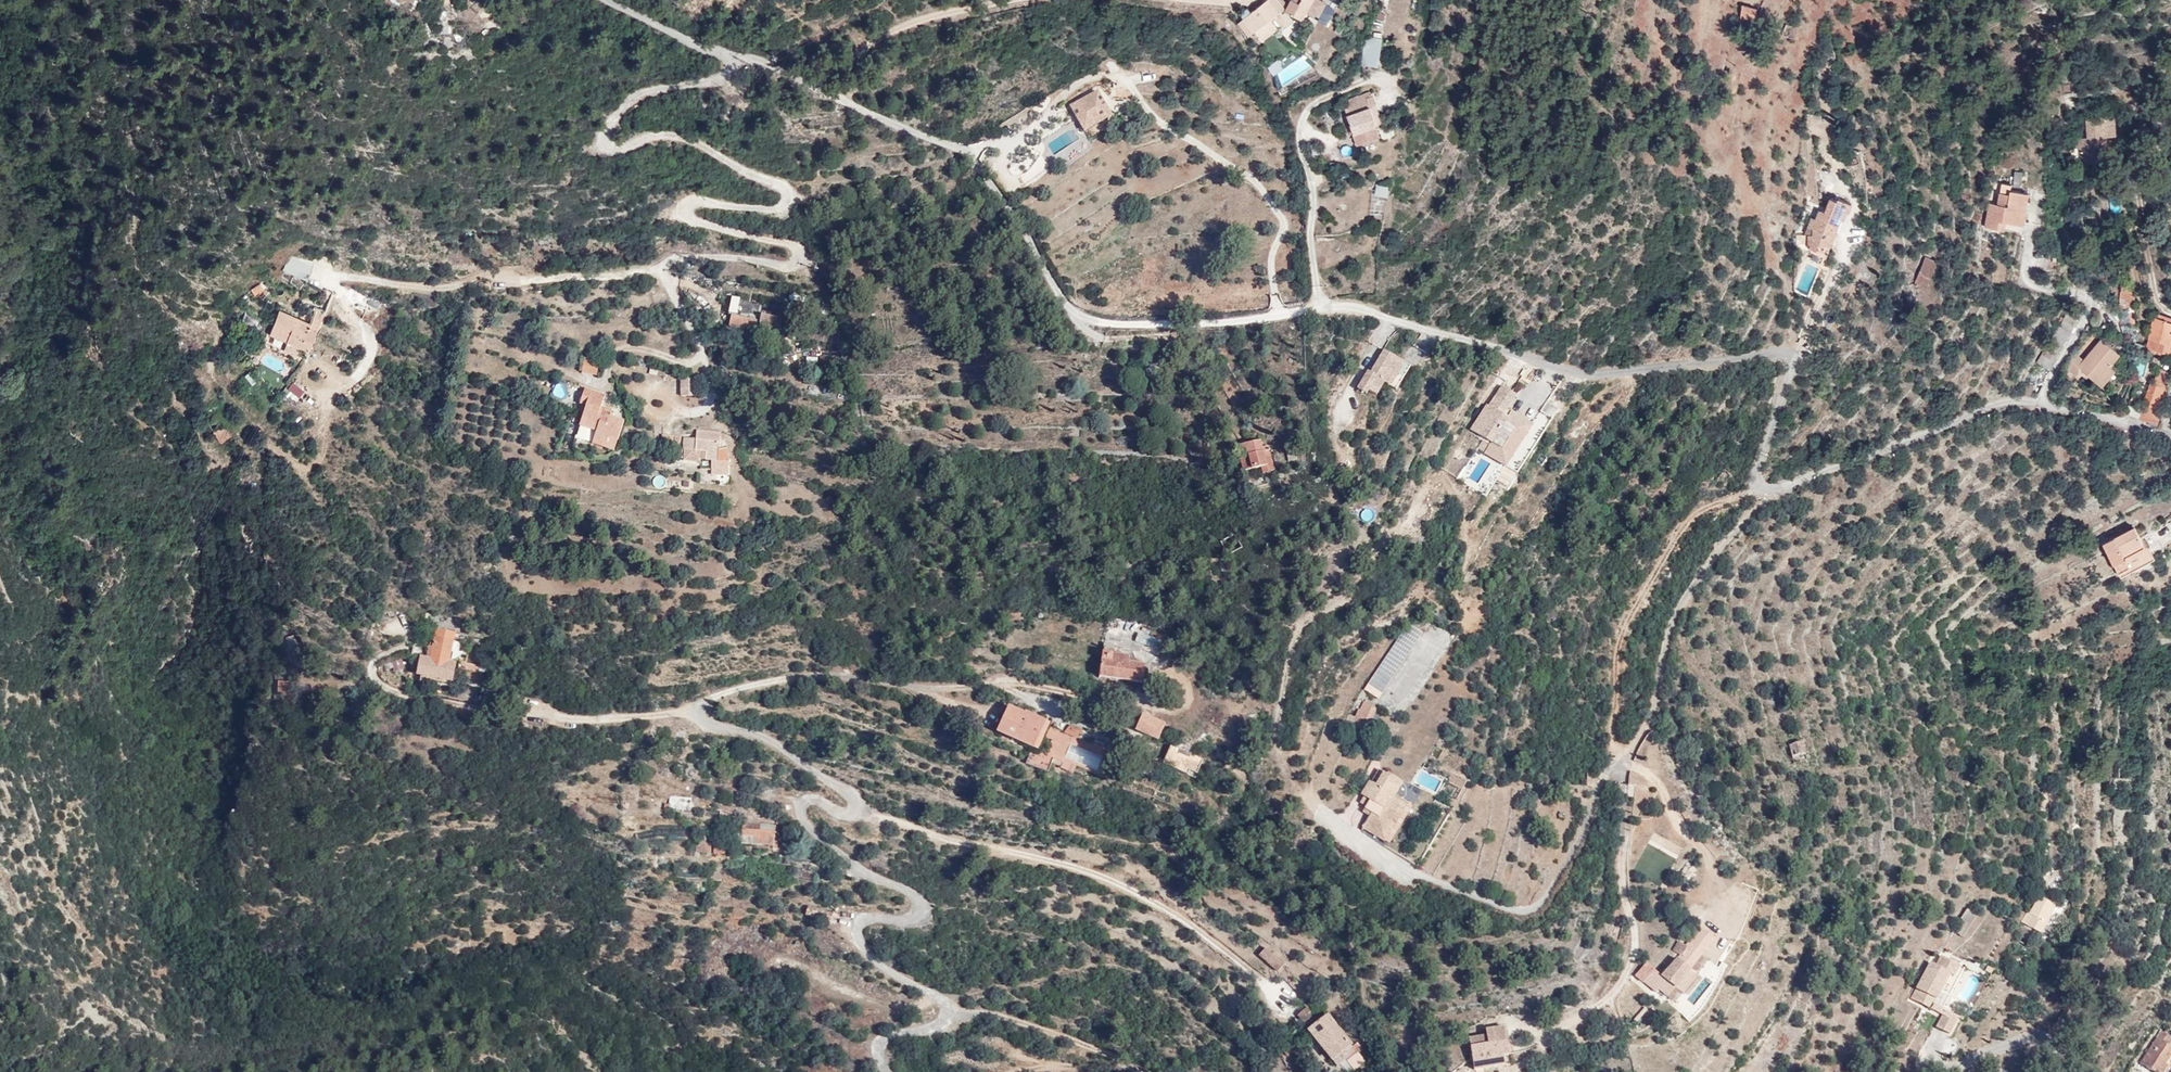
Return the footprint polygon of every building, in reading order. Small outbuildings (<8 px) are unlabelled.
[(1243,19),(1244,20),(1255,33),(1256,31),(1264,41),(1280,28),(1272,19),(1287,8),(1284,5),(1281,0),(1267,0),(1243,19)] [(1300,4),(1293,16),(1302,21),(1309,9),(1320,15),(1327,2),(1324,0),(1294,0),(1300,4)] [(1756,15),(1765,18),(1773,0),(1763,0),(1756,15)] [(1755,9),(1740,5),(1735,23),(1739,25),(1736,37),(1747,40),(1755,9)] [(1255,33),(1244,20),(1240,23),(1250,37),(1255,33)] [(1333,35),(1341,38),(1344,28),(1336,26),(1333,35)] [(1791,41),(1794,31),(1784,27),(1780,38),(1791,41)] [(1383,38),(1368,36),(1365,55),(1364,55),(1363,64),(1379,66),(1383,38)] [(1113,115),(1099,90),(1071,105),(1085,130),(1113,115)] [(1360,95),(1350,99),(1352,104),(1346,106),(1349,115),(1352,124),(1356,132),(1356,133),(1376,125),(1379,124),(1376,116),(1380,114),(1376,105),(1372,107),(1369,97),(1373,96),(1371,92),(1360,96),(1360,95)] [(2113,136),(2112,115),(2085,118),(2086,138),(2076,138),(2078,162),(2103,160),(2101,137),(2113,136)] [(1380,136),(1376,125),(1356,133),(1360,144),(1380,136)] [(1340,148),(1343,157),(1352,154),(1348,145),(1340,148)] [(2014,171),(2013,187),(2025,188),(2027,171),(2014,171)] [(1388,184),(1374,182),(1372,195),(1386,198),(1388,184)] [(1982,228),(1995,231),(1998,221),(2006,223),(2021,226),(2027,193),(2009,190),(2008,194),(1999,192),(1996,206),(1987,204),(1982,228)] [(1816,244),(1828,245),(1839,218),(1840,219),(1843,211),(1846,212),(1849,203),(1836,198),(1835,200),(1828,198),(1823,211),(1817,209),(1813,218),(1809,217),(1807,222),(1810,227),(1811,227),(1811,234),(1806,234),(1806,247),(1814,250),(1816,244)] [(1998,221),(1995,231),(2004,232),(2006,223),(1998,221)] [(1810,227),(1807,222),(1803,233),(1806,234),(1811,234),(1811,227),(1810,227)] [(1824,254),(1828,245),(1816,244),(1814,250),(1824,254)] [(312,259),(290,250),(282,267),(305,277),(305,275),(307,275),(312,261),(311,261),(312,259)] [(1924,289),(1936,262),(1925,258),(1913,285),(1924,289)] [(2126,274),(2124,263),(2117,264),(2119,275),(2126,274)] [(2135,296),(2121,284),(2118,308),(2133,310),(2135,296)] [(738,311),(742,296),(732,293),(728,309),(738,311)] [(263,331),(305,350),(313,331),(304,327),(307,323),(306,322),(273,308),(263,331)] [(313,331),(322,312),(312,308),(306,322),(307,323),(304,327),(313,331)] [(756,311),(744,309),(741,318),(727,315),(725,326),(752,330),(756,311)] [(246,311),(241,322),(259,331),(265,320),(246,311)] [(774,319),(762,316),(760,324),(773,326),(774,319)] [(2152,318),(2142,349),(2164,357),(2170,335),(2170,324),(2152,318)] [(2098,340),(2080,361),(2074,368),(2081,374),(2093,384),(2106,368),(2117,355),(2098,340)] [(266,346),(258,342),(254,348),(262,353),(266,346)] [(1402,362),(1381,350),(1368,372),(1365,370),(1354,388),(1363,393),(1365,390),(1373,395),(1382,381),(1388,386),(1402,362)] [(2074,368),(2080,361),(2072,355),(2059,369),(2074,381),(2081,374),(2074,368)] [(601,362),(587,359),(584,371),(598,373),(601,362)] [(2112,374),(2106,368),(2093,384),(2098,388),(2112,374)] [(2158,389),(2165,391),(2170,373),(2158,369),(2153,387),(2158,389)] [(251,371),(244,375),(251,386),(258,382),(251,371)] [(696,395),(696,377),(682,377),(682,395),(696,395)] [(2135,418),(2147,423),(2158,389),(2153,387),(2147,385),(2135,418)] [(1503,402),(1509,394),(1499,387),(1486,405),(1484,403),(1480,411),(1489,417),(1476,438),(1479,440),(1496,450),(1504,437),(1508,437),(1512,437),(1515,434),(1517,431),(1517,425),(1513,419),(1502,413),(1504,410),(1507,405),(1503,402)] [(606,396),(586,389),(581,402),(588,404),(581,424),(598,430),(595,439),(608,443),(610,437),(619,440),(625,422),(611,417),(604,414),(606,410),(602,409),(606,396)] [(2147,423),(2156,426),(2163,398),(2165,391),(2158,389),(2147,423)] [(1513,396),(1509,394),(1503,402),(1507,405),(1513,396)] [(1496,450),(1479,440),(1474,448),(1503,466),(1528,426),(1504,410),(1502,413),(1513,419),(1517,425),(1517,431),(1515,434),(1512,437),(1508,437),(1504,437),(1496,450)] [(213,413),(201,422),(214,441),(227,433),(213,413)] [(698,440),(686,439),(686,450),(708,452),(707,460),(712,461),(713,475),(729,475),(729,462),(730,462),(728,448),(720,450),(721,433),(698,431),(698,440)] [(1253,435),(1242,438),(1244,449),(1236,451),(1241,472),(1258,466),(1260,473),(1272,470),(1265,443),(1256,445),(1253,435)] [(615,450),(619,440),(610,437),(608,443),(595,439),(593,443),(615,450)] [(707,460),(708,452),(686,450),(685,458),(707,460)] [(1295,450),(1286,452),(1288,462),(1297,460),(1295,450)] [(1730,476),(1722,469),(1713,481),(1722,488),(1730,476)] [(2145,547),(2134,525),(2101,544),(2121,577),(2154,558),(2148,546),(2145,547)] [(1020,609),(1000,609),(999,619),(1019,620),(1020,609)] [(452,637),(457,637),(459,623),(425,615),(424,621),(426,621),(425,626),(435,633),(434,638),(452,637)] [(1155,636),(1128,629),(1124,641),(1152,649),(1155,636)] [(290,635),(281,638),(291,663),(299,661),(290,635)] [(432,646),(450,645),(452,637),(434,638),(432,646)] [(447,665),(450,645),(432,646),(429,661),(447,665)] [(478,646),(468,645),(465,666),(475,667),(478,646)] [(1144,666),(1098,659),(1095,676),(1141,683),(1144,666)] [(447,665),(429,661),(420,660),(419,665),(417,671),(416,677),(421,678),(450,684),(453,666),(447,665)] [(1364,687),(1375,696),(1396,669),(1385,660),(1364,687)] [(417,671),(419,665),(411,663),(409,670),(417,671)] [(482,683),(484,669),(475,667),(465,666),(458,664),(456,672),(465,674),(464,679),(482,683)] [(285,693),(288,679),(278,678),(275,691),(285,693)] [(449,689),(450,684),(421,678),(419,683),(449,689)] [(1362,733),(1374,706),(1354,698),(1351,706),(1354,707),(1350,714),(1343,711),(1339,723),(1362,733)] [(1042,714),(1029,710),(1026,719),(1016,717),(1018,711),(1005,707),(996,728),(1005,731),(1004,734),(1029,742),(1032,735),(1034,736),(1042,714)] [(1155,738),(1162,723),(1139,713),(1132,728),(1155,738)] [(1064,732),(1077,737),(1081,728),(1067,723),(1064,732)] [(1803,743),(1790,746),(1794,764),(1807,761),(1803,743)] [(1162,765),(1198,772),(1202,752),(1167,745),(1162,765)] [(1049,756),(1028,749),(1023,763),(1043,770),(1049,756)] [(1397,782),(1376,769),(1368,781),(1364,779),(1355,793),(1367,801),(1362,809),(1366,811),(1357,825),(1380,840),(1405,800),(1391,792),(1397,782)] [(1597,772),(1584,770),(1582,781),(1591,783),(1597,772)] [(1463,778),(1457,775),(1456,777),(1448,772),(1443,780),(1458,789),(1463,778)] [(691,809),(691,796),(668,796),(669,809),(691,809)] [(773,825),(740,822),(738,841),(770,845),(773,825)] [(1653,832),(1647,843),(1677,858),(1683,847),(1653,832)] [(730,837),(709,836),(709,850),(724,851),(724,847),(729,847),(730,837)] [(810,850),(787,847),(786,857),(809,861),(810,850)] [(2023,922),(2041,932),(2056,906),(2042,897),(2030,917),(2027,915),(2023,922)] [(830,912),(805,905),(802,915),(827,922),(830,912)] [(1978,915),(1968,908),(1961,919),(1971,926),(1978,915)] [(1971,926),(1963,921),(1956,933),(1963,938),(1971,926)] [(1648,962),(1638,975),(1658,993),(1662,987),(1670,994),(1677,986),(1684,992),(1693,982),(1689,979),(1685,976),(1693,967),(1705,953),(1692,942),(1689,946),(1681,940),(1675,950),(1682,954),(1663,976),(1648,962)] [(1264,946),(1257,954),(1277,971),(1284,963),(1264,946)] [(1960,965),(1942,956),(1937,966),(1932,963),(1912,999),(1918,1002),(1923,993),(1936,1000),(1950,974),(1954,976),(1960,965)] [(1693,967),(1685,976),(1689,979),(1697,971),(1693,967)] [(1936,1000),(1923,993),(1918,1002),(1944,1016),(1946,1011),(1934,1004),(1936,1000)] [(1330,1060),(1349,1043),(1326,1013),(1322,1016),(1312,1005),(1310,1007),(1306,1002),(1302,1005),(1303,1008),(1295,1015),(1304,1026),(1313,1019),(1319,1024),(1310,1033),(1314,1038),(1312,1040),(1330,1060)] [(1959,1017),(1946,1011),(1944,1016),(1937,1028),(1950,1034),(1959,1017)] [(1489,1035),(1471,1038),(1476,1069),(1507,1064),(1505,1055),(1511,1054),(1506,1026),(1488,1029),(1489,1035)] [(2170,1040),(2170,1038),(2161,1031),(2140,1063),(2153,1071),(2163,1071),(2167,1067),(2164,1064),(2170,1054),(2170,1049),(2167,1046),(2170,1040)] [(1355,1042),(1352,1045),(1355,1050),(1358,1053),(1362,1049),(1355,1042)] [(1355,1050),(1352,1045),(1349,1043),(1330,1060),(1335,1066),(1355,1050)]
